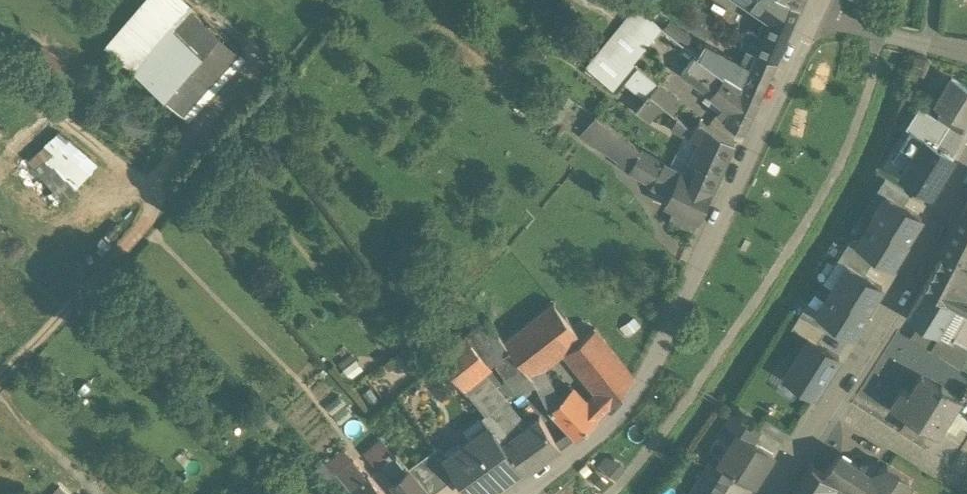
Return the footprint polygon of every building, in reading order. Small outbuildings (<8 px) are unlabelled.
[(181,0),(148,0),(107,48),(189,119),(245,54),(181,0)] [(774,17),(775,14),(792,22),(799,8),(788,0),(743,0),(774,17)] [(720,23),(694,8),(686,22),(711,38),(720,23)] [(661,29),(635,9),(620,27),(586,69),(594,74),(614,91),(623,80),(635,66),(633,64),(661,29)] [(577,10),(557,17),(562,33),(583,26),(577,10)] [(792,22),(775,14),(774,17),(764,40),(758,54),(775,61),(792,22)] [(673,20),(665,29),(683,46),(691,37),(673,20)] [(764,40),(749,33),(744,44),(742,48),(747,50),(757,54),(758,54),(764,40)] [(741,64),(705,45),(697,57),(711,68),(724,77),(740,91),(750,69),(741,64)] [(757,54),(747,50),(741,64),(750,69),(757,54)] [(750,69),(740,91),(758,101),(775,61),(758,54),(757,54),(750,69)] [(697,57),(696,56),(682,74),(711,94),(724,77),(711,68),(697,57)] [(658,85),(635,66),(623,80),(646,98),(649,94),(650,95),(658,85)] [(740,91),(724,77),(711,94),(720,102),(724,105),(719,113),(718,114),(727,121),(740,91)] [(952,79),(936,104),(944,109),(966,124),(966,89),(952,79)] [(727,121),(726,122),(744,132),(758,101),(740,91),(727,121)] [(575,103),(561,92),(542,115),(557,126),(575,103)] [(646,98),(637,109),(647,118),(660,103),(650,95),(649,94),(646,98)] [(720,102),(714,109),(719,113),(724,105),(720,102)] [(937,148),(950,127),(937,119),(920,108),(907,128),(911,131),(937,148)] [(944,109),(937,119),(950,127),(961,134),(966,125),(966,124),(944,109)] [(619,134),(595,115),(580,132),(623,159),(632,144),(619,135),(619,134)] [(150,122),(130,118),(128,131),(147,135),(150,122)] [(734,142),(699,120),(693,131),(677,118),(672,130),(684,135),(685,134),(699,141),(690,160),(699,164),(693,177),(693,178),(714,188),(734,142)] [(61,129),(29,159),(63,196),(95,166),(61,129)] [(937,148),(911,131),(899,149),(913,157),(900,176),(930,195),(954,159),(937,148)] [(623,159),(620,164),(629,170),(641,150),(632,144),(623,159)] [(680,171),(641,149),(641,150),(629,170),(668,195),(680,171)] [(693,177),(680,171),(668,195),(664,203),(675,208),(699,219),(714,188),(693,178),(693,177)] [(888,198),(904,208),(910,198),(886,182),(884,181),(878,191),(888,198)] [(873,221),(908,244),(923,220),(904,208),(888,198),(873,221)] [(699,219),(675,208),(669,221),(693,232),(699,219)] [(963,212),(941,255),(964,267),(965,265),(966,261),(966,214),(963,212)] [(873,221),(857,245),(876,257),(893,267),(908,244),(873,221)] [(852,241),(846,250),(870,266),(876,257),(857,245),(852,241)] [(849,268),(863,277),(870,266),(846,250),(839,261),(849,268)] [(941,255),(923,289),(924,290),(956,307),(966,313),(966,295),(964,289),(966,283),(966,266),(965,265),(964,267),(941,255)] [(835,290),(869,312),(883,290),(863,277),(849,268),(835,290)] [(834,290),(819,313),(832,322),(853,336),(869,312),(835,290),(834,290)] [(956,307),(924,290),(906,318),(919,326),(939,337),(956,307)] [(554,304),(504,341),(509,347),(525,368),(533,378),(537,384),(537,385),(549,409),(559,399),(544,372),(542,366),(579,335),(554,304)] [(807,306),(801,317),(825,333),(832,322),(819,313),(807,306)] [(810,339),(818,344),(825,333),(801,317),(793,328),(810,339)] [(486,320),(465,337),(488,364),(509,347),(504,341),(486,320)] [(939,337),(919,326),(917,330),(936,341),(939,337)] [(633,376),(594,328),(566,351),(598,391),(610,405),(623,391),(633,376)] [(936,341),(917,330),(910,340),(930,352),(934,346),(936,341)] [(488,364),(465,337),(440,357),(462,385),(479,372),(488,364)] [(818,344),(810,339),(785,377),(815,397),(840,359),(818,344)] [(948,342),(939,356),(960,369),(966,358),(966,349),(955,342),(954,345),(948,342)] [(357,360),(345,369),(352,378),(364,370),(357,360)] [(533,378),(525,368),(516,375),(526,392),(537,384),(533,378)] [(504,401),(479,372),(462,385),(486,415),(500,405),(504,401)] [(940,389),(921,377),(909,396),(902,391),(891,408),(908,418),(936,436),(938,437),(955,410),(961,400),(959,399),(941,387),(940,389)] [(585,404),(571,388),(559,399),(549,409),(575,438),(598,417),(610,405),(598,391),(585,404)] [(966,388),(959,399),(961,400),(955,410),(966,417),(966,388)] [(486,415),(484,417),(490,426),(500,439),(518,425),(500,405),(486,415)] [(549,409),(539,418),(560,447),(575,438),(549,409)] [(760,431),(733,414),(721,434),(733,441),(737,434),(752,444),(760,431)] [(522,430),(503,444),(522,469),(524,473),(560,447),(539,418),(522,430)] [(936,436),(908,418),(900,430),(929,448),(936,436)] [(522,430),(518,425),(500,439),(503,444),(522,430)] [(490,426),(447,458),(446,458),(459,477),(472,493),(487,493),(522,469),(503,444),(500,439),(490,426)] [(752,444),(737,434),(733,441),(721,460),(719,462),(736,473),(756,485),(773,457),(752,444)] [(363,452),(373,465),(392,452),(382,438),(363,452)] [(409,470),(421,484),(429,493),(436,493),(459,477),(446,458),(447,458),(439,448),(409,470)] [(340,451),(325,464),(337,477),(347,468),(354,476),(345,485),(352,492),(366,479),(371,474),(355,456),(349,461),(340,451)] [(619,460),(611,453),(602,464),(617,477),(630,461),(623,455),(619,460)] [(721,460),(714,456),(706,468),(730,483),(736,473),(719,462),(721,460)] [(877,472),(875,468),(861,467),(860,469),(840,456),(823,477),(851,493),(908,493),(909,481),(887,467),(877,472)] [(595,485),(603,474),(588,463),(580,474),(595,485)] [(325,464),(317,473),(329,485),(337,477),(325,464)] [(347,468),(337,477),(345,485),(354,476),(347,468)] [(706,468),(698,480),(705,484),(722,493),(723,493),(730,483),(706,468)] [(811,469),(796,493),(851,493),(823,477),(811,469)] [(398,479),(395,476),(391,480),(402,493),(408,493),(421,484),(409,470),(398,479)] [(337,477),(329,485),(325,489),(331,493),(354,493),(353,493),(352,492),(345,485),(337,477)] [(352,492),(353,493),(354,493),(379,493),(366,479),(352,492)] [(421,484),(408,493),(429,493),(421,484)] [(705,484),(699,493),(722,493),(705,484)] [(62,485),(53,493),(71,493),(62,485)]
